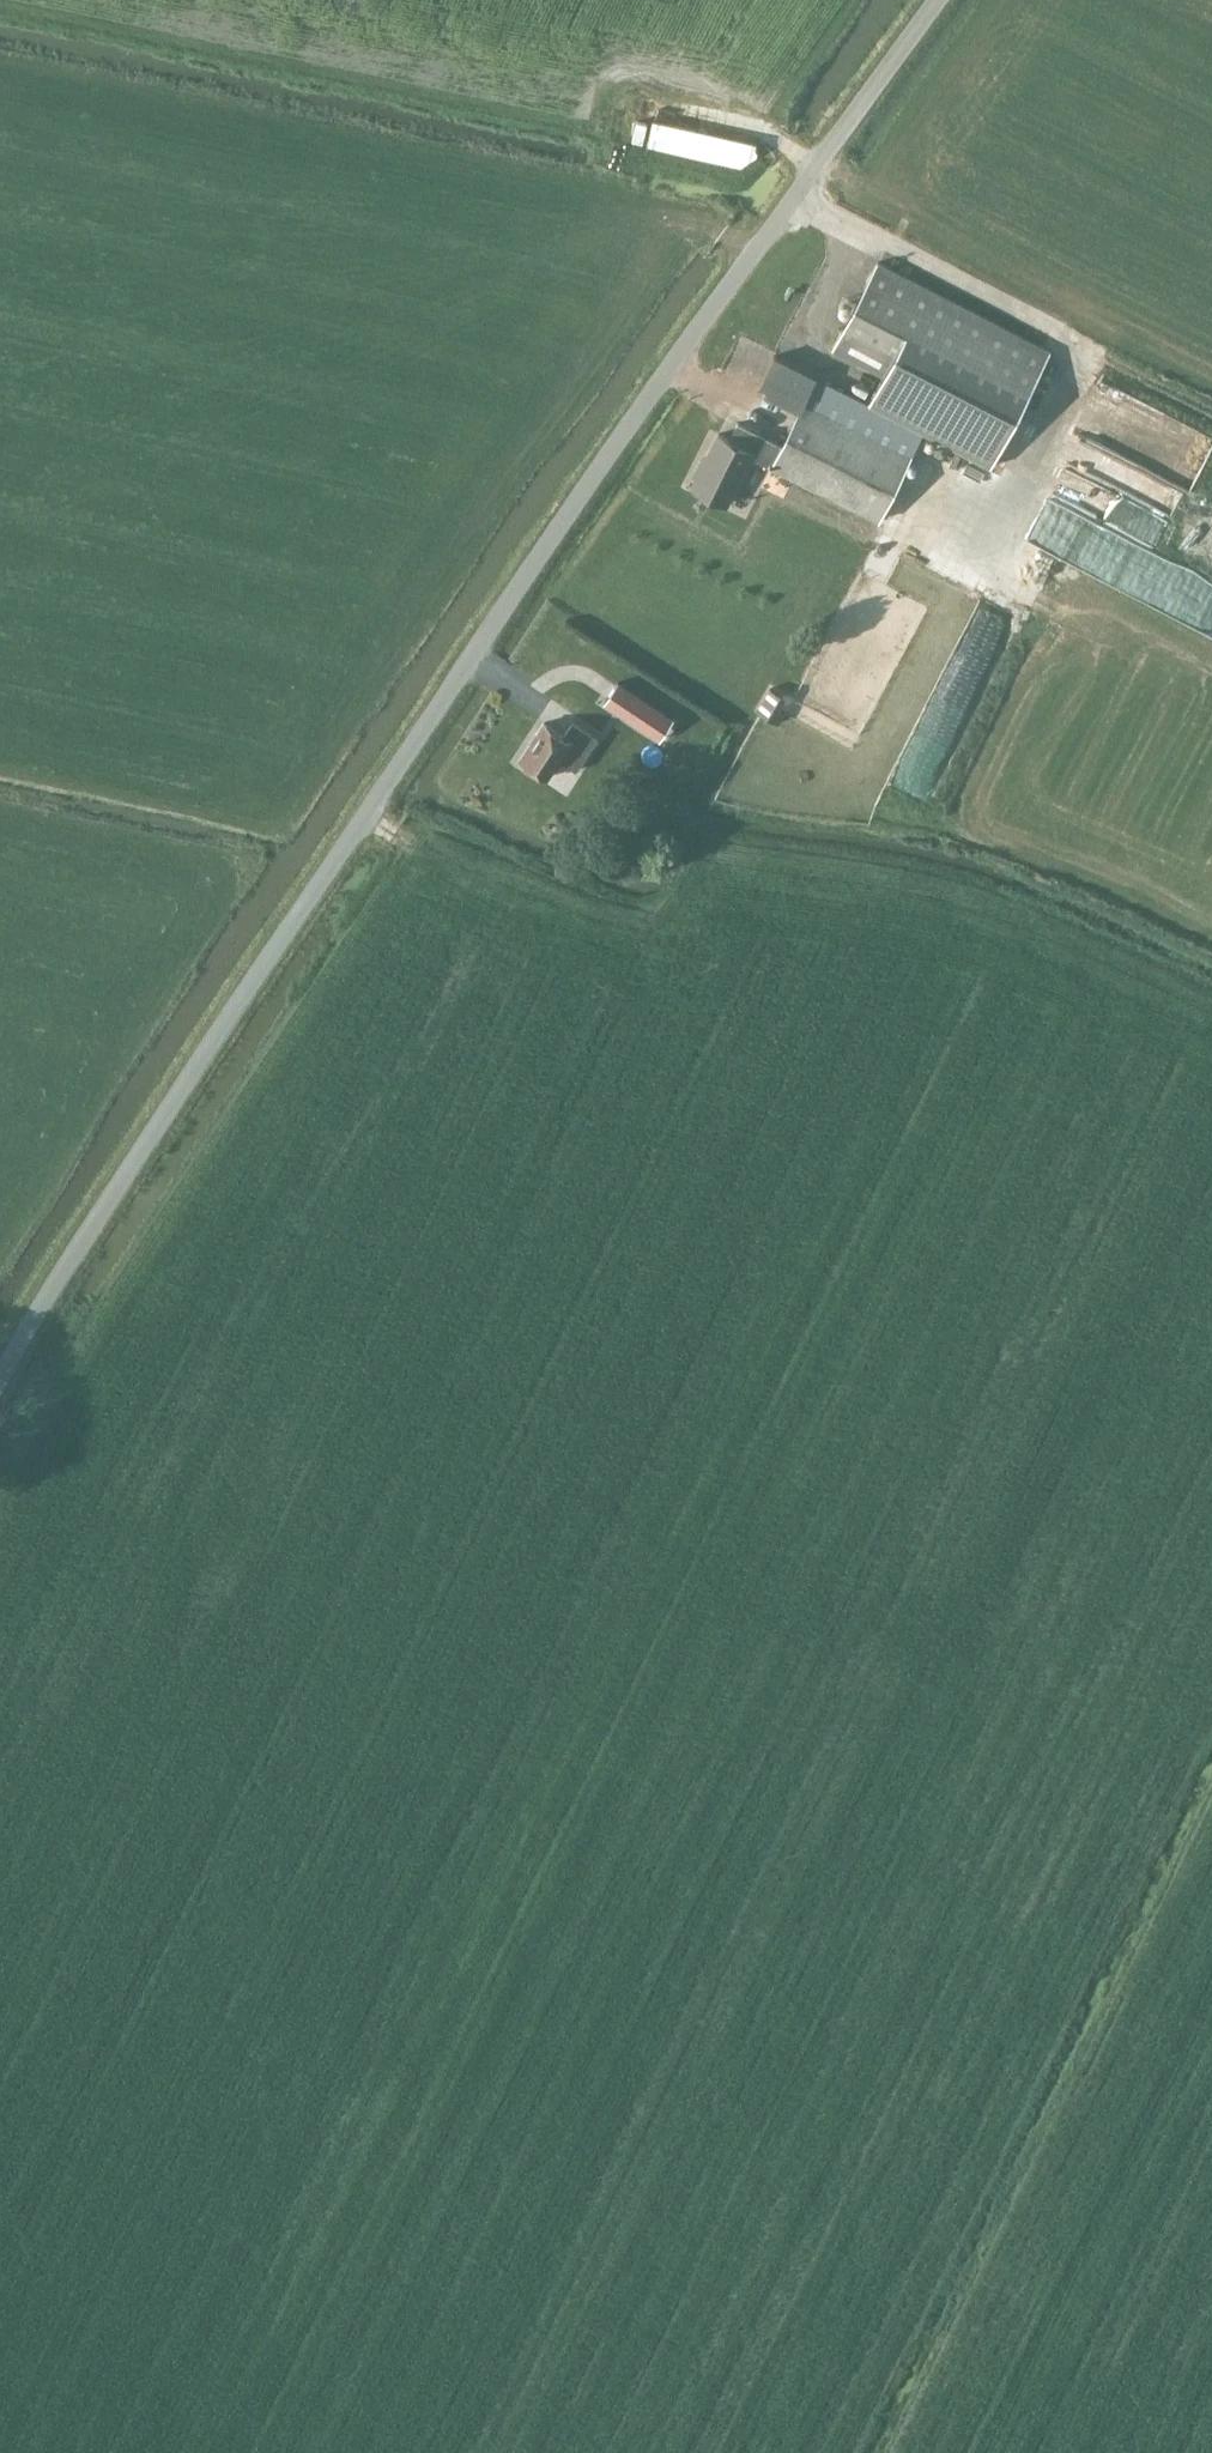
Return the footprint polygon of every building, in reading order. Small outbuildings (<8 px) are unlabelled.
[(758,152),(760,142),(654,120),(649,144),(742,164),(746,149),(758,152)] [(991,466),(1050,351),(877,261),(833,348),(885,374),(870,402),(817,377),(799,408),(781,444),(771,465),(879,520),(911,455),(919,439),(923,432),(991,466)] [(771,465),(781,444),(738,422),(729,438),(717,432),(707,453),(704,452),(693,474),(697,478),(694,485),(728,503),(753,455),(771,465)] [(618,679),(604,701),(644,728),(658,706),(618,679)] [(578,769),(599,737),(574,721),(565,734),(545,721),(521,758),(524,759),(525,764),(534,770),(538,769),(549,776),(561,758),(578,769)]
